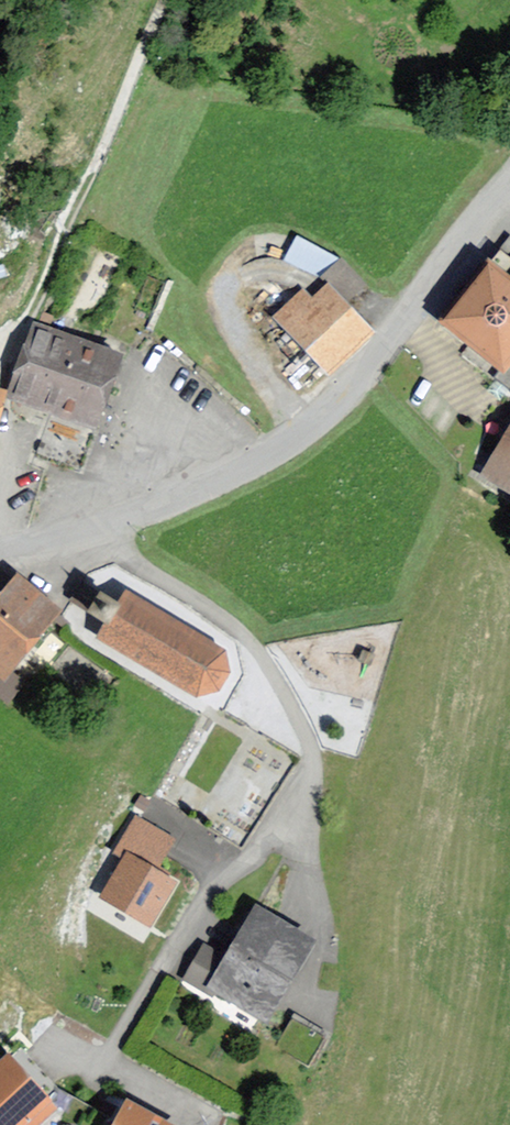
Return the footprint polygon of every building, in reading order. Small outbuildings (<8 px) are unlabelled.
[(299,230),(285,253),(321,275),(335,251),(299,230)] [(425,329),(487,381),(509,353),(509,269),(496,286),(475,269),(425,329)] [(320,276),(261,319),(306,380),(364,337),(320,276)] [(0,396),(0,402),(90,434),(119,351),(28,319),(0,396)] [(468,486),(509,509),(509,411),(468,486)] [(0,605),(0,670),(4,673),(55,611),(19,582),(0,605)] [(110,622),(102,636),(197,694),(218,688),(227,672),(223,651),(128,593),(120,606),(110,622)] [(120,606),(102,595),(92,612),(110,622),(120,606)] [(172,839),(136,819),(117,852),(126,858),(104,897),(151,924),(175,883),(154,870),(172,839)] [(311,944),(257,911),(226,961),(207,950),(191,977),(264,1022),(311,944)] [(52,1110),(0,1059),(0,1124),(38,1124),(52,1110)] [(131,1103),(119,1124),(170,1124),(131,1103)]
